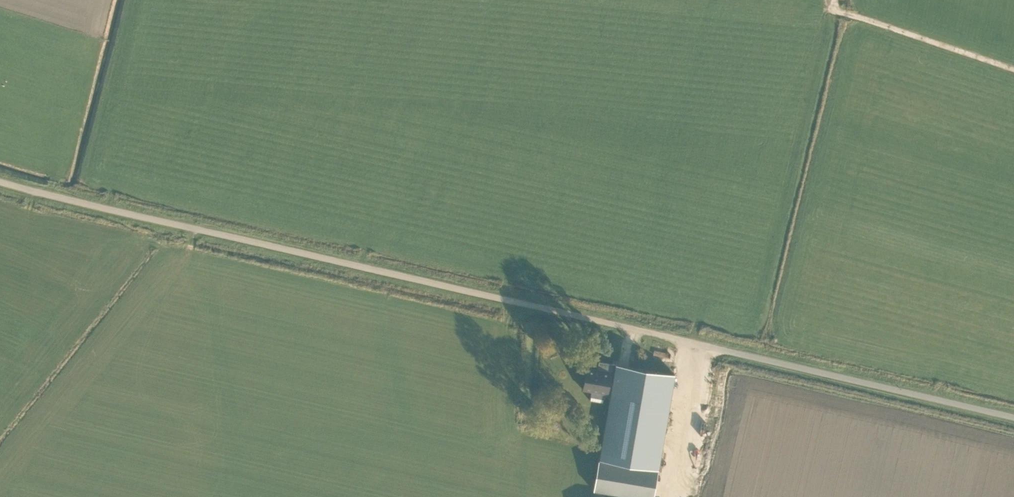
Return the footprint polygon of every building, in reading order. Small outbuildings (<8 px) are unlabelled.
[(673,373),(614,363),(598,360),(597,368),(586,366),(582,388),(609,393),(599,459),(658,469),(673,373)] [(598,460),(593,490),(635,496),(653,496),(658,470),(598,460)]
